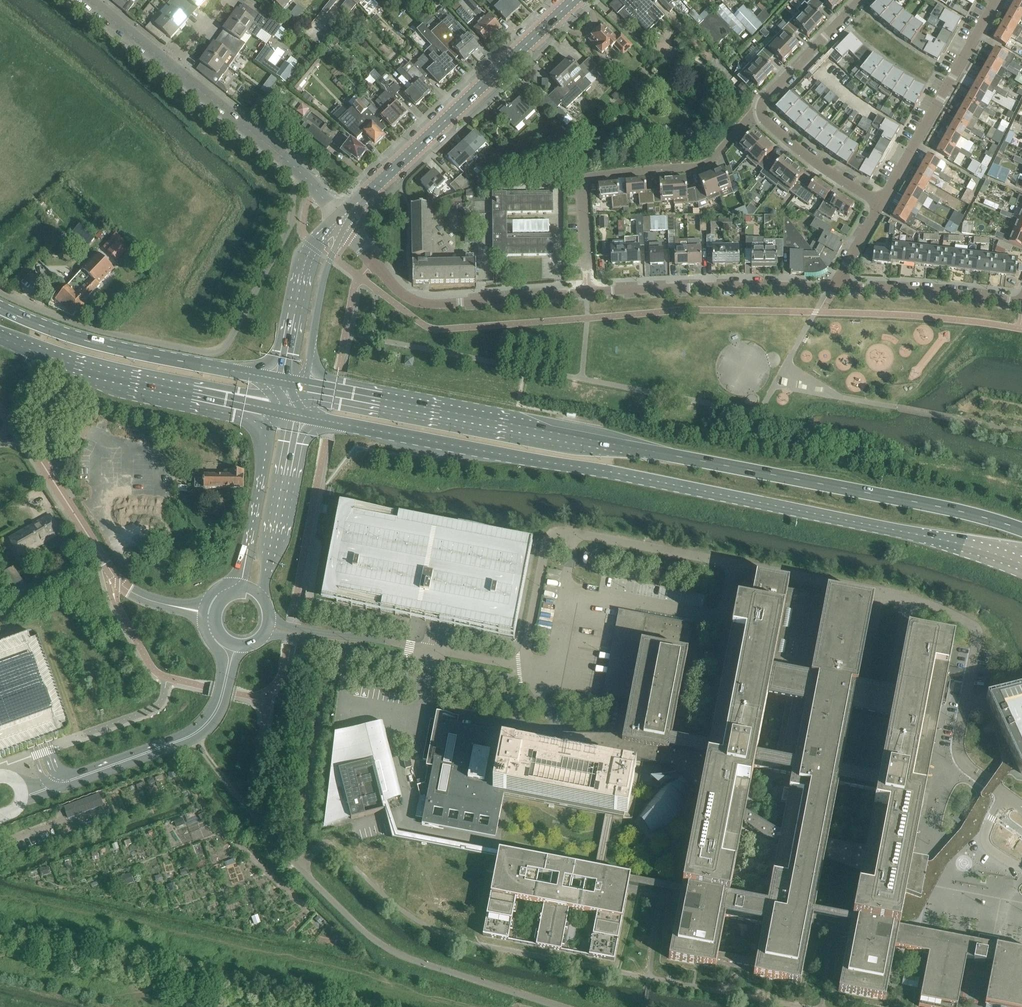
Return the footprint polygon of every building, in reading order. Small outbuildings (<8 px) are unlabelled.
[(127,13),(134,3),(130,0),(118,0),(115,4),(127,13)] [(187,10),(176,0),(171,0),(166,5),(160,12),(164,16),(179,30),(187,21),(182,16),(184,14),(183,13),(186,10),(187,10)] [(198,9),(206,0),(176,0),(187,10),(192,4),(198,9)] [(283,11),(292,0),(270,0),(283,11)] [(326,14),(337,1),(336,0),(332,0),(330,2),(323,11),(326,14)] [(373,0),(365,0),(360,4),(368,13),(377,5),(373,0)] [(462,1),(485,26),(486,25),(489,28),(488,30),(492,34),(495,31),(497,31),(499,29),(499,27),(500,27),(489,15),(485,19),(485,18),(484,16),(477,8),(478,6),(475,3),(472,0),(463,0),(462,1)] [(506,21),(513,14),(509,10),(510,9),(507,6),(506,6),(499,0),(486,0),(506,21)] [(506,6),(507,6),(510,9),(509,10),(513,14),(521,7),(514,0),(499,0),(506,6)] [(612,4),(615,8),(613,10),(617,14),(618,14),(619,12),(624,8),(635,18),(648,32),(656,24),(633,0),(616,0),(612,4)] [(656,24),(664,16),(649,0),(633,0),(656,24)] [(670,12),(674,9),(670,4),(669,3),(666,0),(658,0),(670,12)] [(796,11),(798,13),(799,12),(815,28),(823,20),(816,13),(820,8),(812,0),(811,0),(806,4),(804,2),(796,11)] [(820,8),(825,3),(832,10),(840,2),(838,0),(812,0),(820,8)] [(870,10),(879,20),(880,19),(880,20),(894,4),(893,3),(893,4),(889,0),(879,0),(870,10)] [(1011,8),(1021,14),(1021,0),(1016,0),(1011,8)] [(462,1),(458,4),(462,8),(457,13),(469,25),(472,22),(474,22),(478,26),(474,29),(485,41),(486,40),(487,40),(489,38),(489,37),(492,34),(488,30),(489,28),(486,25),(485,26),(462,1)] [(289,16),(295,21),(304,9),(298,4),(289,16)] [(894,4),(880,20),(890,28),(903,12),(902,12),(894,4)] [(931,16),(927,23),(936,27),(939,21),(945,25),(939,35),(949,40),(961,19),(960,19),(946,11),(946,10),(938,4),(935,9),(930,16),(931,16)] [(955,6),(952,10),(962,16),(966,17),(968,13),(956,5),(955,6)] [(737,37),(745,29),(734,16),(725,6),(716,14),(713,12),(731,32),(732,31),(737,37)] [(752,35),(755,32),(764,24),(763,24),(757,17),(746,6),(734,16),(745,29),(746,29),(752,35)] [(267,7),(263,12),(268,16),(269,15),(274,18),(277,14),(267,7)] [(237,10),(230,20),(252,35),(256,38),(261,30),(262,31),(267,35),(271,37),(272,37),(273,37),(274,37),(275,36),(281,28),(280,27),(277,25),(272,21),(269,19),(268,21),(249,8),(246,12),(243,10),(242,13),(238,11),(237,10)] [(766,8),(757,17),(763,24),(772,15),(766,8)] [(1005,18),(1018,25),(1021,20),(1021,21),(1021,14),(1011,8),(1005,18)] [(721,41),(731,32),(713,12),(703,21),(721,41)] [(798,13),(786,25),(796,34),(800,29),(808,36),(814,29),(815,28),(799,12),(798,13)] [(903,12),(890,28),(900,37),(900,36),(913,20),(912,19),(903,12)] [(372,19),(376,23),(380,19),(376,15),(372,19)] [(171,39),(179,30),(164,16),(158,22),(154,19),(145,28),(157,38),(161,34),(163,36),(165,33),(171,39)] [(336,17),(330,24),(336,29),(342,22),(336,17)] [(1000,29),(1012,36),(1017,39),(1018,37),(1021,30),(1021,28),(1018,25),(1005,18),(1000,29)] [(451,19),(446,19),(442,23),(444,25),(450,31),(464,46),(464,45),(468,49),(467,51),(470,54),(474,51),(476,51),(478,49),(478,47),(479,47),(476,43),(479,40),(472,32),(467,36),(451,19)] [(230,20),(224,29),(230,34),(228,36),(230,38),(227,42),(240,51),(252,35),(230,20)] [(913,20),(900,36),(911,45),(911,44),(918,34),(923,27),(913,20)] [(712,50),(721,41),(703,21),(694,30),(712,50)] [(781,30),(774,38),(791,54),(798,46),(791,39),(796,34),(786,25),(783,22),(778,27),(781,30)] [(439,52),(444,48),(444,47),(433,35),(424,25),(418,30),(433,46),(425,54),(447,77),(450,74),(451,74),(453,72),(453,71),(454,70),(450,65),(451,65),(450,64),(451,63),(445,56),(444,57),(439,52)] [(433,35),(444,47),(444,48),(455,60),(459,56),(464,61),(464,60),(466,60),(468,58),(468,56),(470,54),(467,51),(468,49),(464,45),(464,46),(450,31),(444,25),(433,35)] [(602,27),(589,40),(597,47),(596,48),(597,48),(597,49),(598,50),(599,51),(600,51),(600,52),(601,53),(602,53),(610,46),(611,48),(614,45),(623,54),(632,45),(622,34),(617,39),(608,30),(606,32),(602,27)] [(1000,29),(994,39),(1006,46),(1010,39),(1012,36),(1000,29)] [(840,45),(829,57),(830,57),(837,64),(849,52),(854,56),(864,66),(873,54),(873,55),(874,54),(862,44),(861,44),(851,34),(840,45)] [(918,34),(911,44),(926,55),(926,54),(938,61),(949,40),(939,35),(937,38),(933,45),(925,40),(926,38),(918,34)] [(336,37),(331,41),(335,46),(340,41),(336,37)] [(774,38),(762,51),(771,60),(775,55),(783,62),(791,54),(774,38)] [(691,60),(698,53),(687,41),(680,47),(691,60)] [(214,43),(207,53),(228,68),(240,51),(227,42),(224,46),(222,45),(220,47),(214,43)] [(757,47),(745,60),(749,64),(766,80),(767,79),(774,72),(766,65),(771,60),(762,51),(757,47)] [(996,48),(990,59),(1002,66),(1007,69),(1008,67),(1009,65),(1010,65),(1015,56),(1009,53),(1008,55),(996,48)] [(207,53),(200,62),(206,66),(204,69),(207,71),(204,75),(216,85),(228,68),(207,53)] [(419,62),(415,66),(425,78),(429,73),(439,84),(440,83),(441,83),(443,81),(443,80),(447,77),(425,54),(418,61),(419,62)] [(881,60),(877,57),(877,58),(873,55),(873,54),(864,66),(854,77),(860,82),(863,78),(868,82),(871,79),(883,62),(881,60)] [(317,59),(293,87),(297,90),(299,91),(301,88),(299,86),(304,81),(315,67),(317,68),(319,65),(318,64),(320,62),(317,59)] [(577,86),(583,93),(585,91),(586,92),(591,88),(590,87),(592,85),(585,78),(591,72),(583,64),(578,69),(569,59),(560,68),(577,86)] [(990,59),(984,69),(996,76),(1002,66),(990,59)] [(284,79),(293,67),(285,61),(276,73),(284,79)] [(881,87),(893,70),(894,69),(893,69),(883,62),(871,79),(880,86),(881,86),(881,87)] [(749,64),(737,77),(746,86),(751,81),(758,88),(766,80),(749,64)] [(431,92),(426,87),(430,83),(425,78),(415,66),(407,73),(401,67),(397,71),(402,76),(423,99),(426,95),(428,96),(430,94),(430,92),(431,92)] [(567,109),(583,93),(577,86),(560,68),(550,77),(559,87),(549,97),(558,107),(562,104),(567,109)] [(984,69),(978,79),(990,86),(995,89),(996,87),(1001,79),(996,76),(984,69)] [(890,98),(892,94),(903,77),(904,76),(893,70),(881,87),(881,86),(878,90),(887,95),(890,98)] [(732,73),(729,77),(731,79),(733,81),(732,82),(735,85),(739,80),(734,75),(732,73)] [(271,76),(268,81),(274,85),(277,80),(271,76)] [(420,102),(423,99),(402,76),(398,79),(409,91),(405,94),(416,106),(417,105),(418,105),(420,103),(420,102)] [(397,94),(397,93),(391,87),(391,88),(381,77),(376,82),(386,92),(379,98),(379,99),(392,112),(391,113),(395,117),(396,117),(400,120),(403,117),(404,118),(406,116),(406,114),(407,114),(397,103),(401,99),(397,94)] [(903,77),(892,94),(903,101),(914,83),(903,77)] [(978,79),(972,90),(984,96),(987,91),(992,94),(995,89),(990,86),(978,79)] [(347,95),(349,93),(339,83),(336,85),(347,95)] [(742,83),(738,87),(747,95),(751,90),(742,83)] [(914,83),(903,101),(914,108),(925,89),(923,88),(914,83)] [(395,84),(391,87),(397,93),(401,89),(395,84)] [(802,99),(801,99),(793,90),(775,108),(785,118),(785,117),(802,99)] [(972,90),(966,100),(978,107),(984,110),(985,108),(986,105),(981,102),(984,96),(972,90)] [(359,99),(359,100),(373,114),(378,109),(373,104),(371,105),(362,96),(359,99)] [(558,107),(549,97),(547,96),(542,101),(553,112),(558,107)] [(505,108),(503,106),(498,110),(515,129),(534,111),(521,97),(511,106),(510,105),(507,108),(506,107),(505,108)] [(261,98),(252,111),(259,115),(268,102),(261,98)] [(392,112),(379,99),(376,102),(385,112),(381,116),(392,128),(393,127),(394,127),(396,125),(396,124),(399,121),(400,120),(396,117),(395,117),(391,113),(392,112)] [(792,124),(795,127),(795,126),(811,107),(802,99),(785,117),(789,121),(792,124)] [(376,142),(383,136),(381,133),(386,128),(373,114),(359,100),(338,121),(357,139),(362,134),(361,134),(363,132),(373,142),(376,142)] [(966,100),(960,110),(973,117),(978,120),(983,112),(988,115),(990,111),(985,108),(984,110),(978,107),(966,100)] [(811,107),(795,126),(805,135),(805,134),(821,115),(820,115),(811,107)] [(960,110),(954,120),(967,127),(973,117),(960,110)] [(567,116),(562,111),(556,116),(561,121),(563,124),(566,127),(573,120),(568,115),(567,116)] [(1012,119),(1014,114),(1008,111),(1006,116),(1012,119)] [(830,122),(821,115),(805,134),(815,143),(830,123),(830,122)] [(871,126),(884,133),(881,138),(891,143),(899,128),(878,115),(873,123),(871,126)] [(868,120),(863,130),(867,133),(871,127),(871,126),(873,123),(868,120)] [(954,120),(949,131),(961,138),(964,133),(969,135),(970,134),(972,130),(967,127),(954,120)] [(1002,120),(997,131),(1004,135),(1007,129),(1010,125),(1002,120)] [(308,134),(328,149),(333,143),(313,127),(313,128),(306,123),(303,127),(310,132),(308,134)] [(815,143),(819,146),(822,149),(822,148),(825,151),(826,150),(840,130),(830,123),(815,143)] [(663,125),(660,130),(666,133),(669,128),(663,125)] [(840,130),(826,150),(836,158),(848,141),(854,132),(844,125),(840,130)] [(747,138),(743,133),(735,142),(749,155),(764,139),(760,134),(759,135),(753,131),(747,138)] [(949,131),(943,141),(960,151),(961,149),(967,152),(968,153),(973,145),(968,142),(961,138),(949,131)] [(997,131),(991,140),(1000,145),(1004,135),(997,131)] [(465,144),(461,148),(462,149),(468,155),(473,151),(475,153),(486,143),(475,132),(464,143),(465,144)] [(1004,142),(1008,144),(1010,145),(1013,138),(1007,136),(1004,142)] [(773,149),(768,144),(769,143),(764,139),(749,155),(746,158),(756,167),(758,166),(763,170),(771,160),(766,156),(773,149)] [(366,151),(353,141),(348,147),(345,144),(340,151),(350,158),(352,156),(358,161),(366,151)] [(836,158),(847,166),(847,165),(855,153),(858,148),(848,141),(836,158)] [(943,141),(937,152),(949,159),(954,162),(959,153),(960,151),(943,141)] [(1004,142),(1000,151),(1004,153),(1008,144),(1004,142)] [(460,147),(449,158),(459,169),(465,163),(469,166),(473,162),(472,161),(475,158),(477,156),(475,153),(473,151),(468,155),(462,149),(461,148),(460,147)] [(855,153),(847,165),(862,174),(871,179),(884,156),(874,150),(868,161),(858,155),(855,153)] [(928,155),(922,165),(934,172),(939,175),(942,170),(937,167),(940,162),(928,155)] [(788,161),(783,157),(777,165),(771,160),(763,170),(760,173),(777,187),(778,185),(777,185),(794,164),(789,160),(788,161)] [(973,161),(967,171),(983,179),(988,169),(973,161)] [(798,181),(804,174),(798,169),(799,168),(794,164),(777,185),(778,185),(788,194),(789,192),(795,196),(803,185),(798,181)] [(993,166),(987,177),(1004,183),(1005,184),(1008,178),(1011,171),(999,166),(994,164),(993,166)] [(922,165),(916,176),(928,183),(934,186),(939,178),(940,176),(939,175),(934,172),(922,165)] [(716,170),(710,172),(719,193),(731,188),(733,194),(740,191),(733,175),(727,177),(723,168),(717,171),(716,170)] [(429,194),(431,194),(444,182),(434,171),(421,183),(428,190),(427,192),(429,194)] [(707,199),(708,202),(721,197),(719,193),(710,172),(705,175),(705,176),(698,178),(702,187),(694,189),(698,203),(707,199)] [(916,176),(910,186),(923,193),(928,183),(916,176)] [(458,177),(454,181),(463,189),(469,187),(458,177)] [(666,179),(666,180),(659,180),(660,190),(653,191),(654,204),(661,203),(661,201),(673,201),(674,201),(673,178),(666,179)] [(673,201),(674,205),(697,203),(698,203),(694,189),(687,190),(686,179),(679,179),(679,178),(673,178),(674,201),(673,201)] [(646,191),(645,180),(632,182),(632,181),(625,182),(626,194),(627,195),(638,194),(639,206),(647,205),(654,204),(653,191),(646,191)] [(803,185),(795,196),(807,205),(814,195),(823,202),(824,202),(825,201),(832,191),(826,187),(815,180),(808,189),(803,185)] [(966,190),(972,193),(975,186),(971,180),(966,190)] [(463,189),(454,181),(450,184),(457,191),(463,189)] [(628,208),(627,195),(626,194),(619,195),(618,183),(605,185),(605,184),(598,185),(599,199),(611,198),(612,209),(624,208),(628,208)] [(910,186),(905,196),(917,203),(922,206),(927,198),(928,196),(923,193),(910,186)] [(966,190),(961,201),(970,206),(974,198),(972,193),(966,190)] [(554,255),(553,234),(507,235),(506,213),(553,212),(553,192),(492,192),(493,256),(554,255)] [(824,202),(823,202),(817,212),(831,220),(837,210),(847,216),(854,204),(848,201),(837,194),(831,204),(825,201),(824,202)] [(905,196),(899,206),(911,213),(917,203),(905,196)] [(462,197),(450,197),(451,214),(463,214),(462,197)] [(999,206),(985,200),(983,204),(997,210),(999,206)] [(413,284),(476,282),(476,256),(466,257),(466,261),(432,262),(431,204),(411,204),(413,284)] [(899,206),(893,217),(905,224),(911,227),(916,219),(917,217),(916,216),(911,213),(899,206)] [(959,213),(953,224),(959,227),(964,217),(959,213)] [(917,217),(927,223),(928,220),(917,214),(916,216),(917,217)] [(764,215),(764,225),(774,219),(774,215),(764,215)] [(643,216),(631,216),(631,221),(635,220),(636,232),(643,231),(643,217),(643,216)] [(668,216),(650,217),(650,231),(668,230),(668,216)] [(917,217),(916,219),(926,225),(927,223),(917,217)] [(599,218),(600,219),(600,231),(608,230),(608,218),(599,218)] [(787,218),(783,218),(783,240),(783,244),(791,244),(794,244),(802,238),(787,218)] [(815,218),(811,227),(824,234),(819,244),(820,244),(834,253),(837,254),(843,244),(836,240),(837,239),(830,234),(833,228),(815,218)] [(706,220),(707,231),(707,236),(715,236),(714,228),(725,228),(725,219),(706,220)] [(894,227),(897,223),(890,219),(888,223),(894,227)] [(513,221),(513,233),(549,232),(549,220),(513,221)] [(926,225),(925,225),(939,233),(943,233),(945,230),(944,230),(928,220),(927,223),(926,225)] [(1013,231),(1021,235),(1021,222),(1018,220),(1013,231)] [(953,224),(949,221),(944,230),(945,230),(950,233),(956,234),(959,227),(953,224)] [(898,230),(905,233),(907,228),(901,225),(898,230)] [(961,234),(972,235),(972,225),(964,225),(963,226),(961,234)] [(914,232),(907,228),(905,233),(911,237),(914,232)] [(87,247),(94,240),(83,229),(76,237),(87,247)] [(624,238),(624,241),(625,247),(626,266),(632,265),(632,263),(639,263),(638,245),(643,245),(643,231),(636,232),(636,237),(624,238)] [(997,237),(1021,248),(1021,235),(1013,231),(1011,236),(1011,238),(1003,235),(999,233),(998,235),(997,237)] [(764,237),(745,237),(745,249),(751,249),(751,267),(764,267),(764,240),(764,237)] [(679,238),(675,238),(675,249),(675,265),(688,265),(688,248),(688,240),(679,240),(679,238)] [(802,238),(794,244),(799,249),(799,253),(802,253),(802,271),(812,271),(815,271),(819,270),(822,268),(825,267),(815,254),(802,238)] [(700,240),(688,240),(688,248),(688,265),(701,265),(701,247),(700,247),(700,240)] [(764,240),(764,267),(777,267),(776,258),(783,258),(783,240),(764,240)] [(613,245),(605,245),(605,256),(612,256),(612,264),(619,264),(619,266),(626,266),(625,247),(624,241),(613,242),(613,245)] [(117,260),(126,252),(117,242),(108,251),(117,260)] [(650,265),(663,264),(662,243),(649,244),(650,265)] [(791,254),(791,274),(802,274),(802,271),(802,253),(799,253),(799,249),(794,244),(791,244),(791,252),(791,253),(791,254)] [(820,244),(815,254),(825,267),(827,264),(830,261),(831,258),(834,253),(820,244)] [(873,262),(890,264),(892,244),(891,252),(874,250),(873,262)] [(891,261),(903,263),(905,246),(892,244),(890,264),(891,261)] [(713,264),(726,264),(726,246),(713,247),(713,264)] [(738,246),(726,246),(726,264),(739,264),(738,246)] [(915,264),(917,247),(905,246),(903,263),(915,264)] [(915,264),(928,266),(930,249),(917,247),(915,264)] [(928,266),(940,267),(942,250),(930,249),(928,266)] [(940,267),(953,269),(955,252),(942,250),(940,267)] [(967,253),(955,252),(953,269),(965,270),(967,253)] [(965,270),(977,272),(979,255),(967,253),(965,270)] [(99,254),(83,270),(98,285),(114,269),(99,254)] [(992,256),(979,255),(977,272),(990,273),(992,256)] [(990,273),(1002,275),(1004,258),(992,256),(990,273)] [(1017,259),(1004,258),(1002,275),(1015,277),(1017,259)] [(58,296),(56,299),(74,316),(76,314),(87,303),(84,301),(100,286),(98,285),(83,270),(58,296)] [(194,476),(194,488),(209,489),(209,494),(210,494),(210,497),(222,497),(223,489),(244,489),(244,471),(225,471),(224,473),(218,473),(218,476),(194,476)] [(453,626),(514,637),(532,543),(355,509),(352,509),(335,602),(334,603),(337,604),(396,615),(402,617),(410,618),(427,621),(432,622),(434,622),(439,623),(441,624),(446,625),(448,625),(453,626)] [(9,538),(17,553),(19,556),(31,549),(31,550),(61,533),(50,515),(9,538)] [(24,587),(11,566),(2,571),(20,600),(37,590),(32,582),(24,587)] [(709,747),(707,759),(700,794),(682,888),(630,877),(603,872),(603,871),(614,817),(605,815),(594,869),(593,877),(629,884),(681,894),(669,959),(715,968),(717,960),(755,967),(754,975),(800,984),(812,919),(851,927),(852,919),(814,911),(824,862),(861,875),(865,852),(827,845),(838,784),(877,792),(879,779),(841,772),(842,764),(852,715),(852,714),(890,721),(895,693),(857,686),(874,600),(827,591),(826,598),(820,597),(787,591),(789,584),(742,575),(709,747)] [(562,737),(562,745),(607,754),(634,759),(624,819),(633,820),(643,764),(667,769),(675,775),(690,786),(700,794),(707,759),(709,747),(671,739),(688,653),(687,653),(688,647),(689,647),(693,625),(619,610),(611,654),(638,659),(630,701),(630,702),(623,737),(623,738),(562,737)] [(65,734),(66,733),(67,732),(68,731),(69,730),(69,729),(70,728),(70,727),(70,725),(69,724),(60,695),(50,667),(39,639),(38,638),(37,636),(36,636),(36,635),(34,634),(33,634),(31,634),(30,634),(29,634),(0,644),(0,758),(65,734)] [(861,875),(852,919),(899,928),(900,921),(915,917),(918,898),(922,881),(926,860),(912,857),(931,759),(944,761),(950,730),(953,712),(946,711),(948,704),(946,704),(951,681),(946,681),(953,645),(906,636),(895,693),(890,721),(890,723),(887,739),(881,771),(879,779),(877,792),(865,852),(861,875)] [(988,700),(986,700),(1021,776),(1021,691),(988,700)] [(420,796),(416,817),(423,819),(422,825),(495,839),(496,833),(504,795),(509,796),(605,815),(614,817),(624,819),(634,759),(607,754),(562,745),(538,741),(522,738),(456,725),(458,716),(437,712),(435,721),(431,720),(423,760),(429,761),(425,784),(423,784),(417,786),(418,786),(420,796)] [(382,722),(381,723),(350,731),(354,747),(336,752),(327,825),(350,815),(351,819),(384,811),(382,802),(399,795),(400,798),(401,798),(382,722)] [(930,864),(925,863),(922,881),(918,899),(913,898),(905,895),(900,922),(917,919),(922,911),(946,865),(977,835),(980,830),(991,802),(991,801),(990,799),(1014,770),(1014,766),(1008,749),(1006,748),(1004,747),(1003,749),(1003,767),(981,798),(962,830),(934,862),(932,863),(930,864)] [(166,782),(164,775),(157,777),(159,783),(166,782)] [(647,809),(639,819),(640,820),(641,818),(653,833),(651,834),(664,828),(665,831),(676,822),(678,824),(682,811),(684,813),(684,799),(686,800),(687,790),(689,791),(690,786),(675,775),(653,780),(664,787),(666,788),(659,793),(660,794),(654,800),(647,808),(647,809)] [(64,807),(69,818),(103,805),(99,794),(64,807)] [(183,819),(176,821),(178,827),(185,825),(183,819)] [(495,873),(483,936),(508,940),(516,900),(544,905),(536,946),(561,951),(569,910),(597,915),(589,956),(614,961),(629,884),(593,877),(594,869),(499,851),(498,859),(497,865),(488,863),(487,871),(495,873)] [(226,853),(219,856),(221,861),(228,859),(226,853)] [(203,862),(196,864),(199,870),(205,868),(203,862)] [(132,874),(121,878),(124,887),(135,883),(132,874)] [(161,875),(154,876),(156,883),(162,881),(161,875)] [(172,883),(167,885),(170,891),(175,889),(172,883)] [(838,991),(885,1000),(895,948),(929,954),(919,1006),(921,1006),(957,1006),(966,960),(993,965),(985,1005),(998,1006),(1021,1006),(1021,951),(1004,948),(997,946),(999,939),(998,938),(998,940),(980,936),(980,935),(979,935),(978,943),(899,928),(852,919),(851,927),(838,991)]
